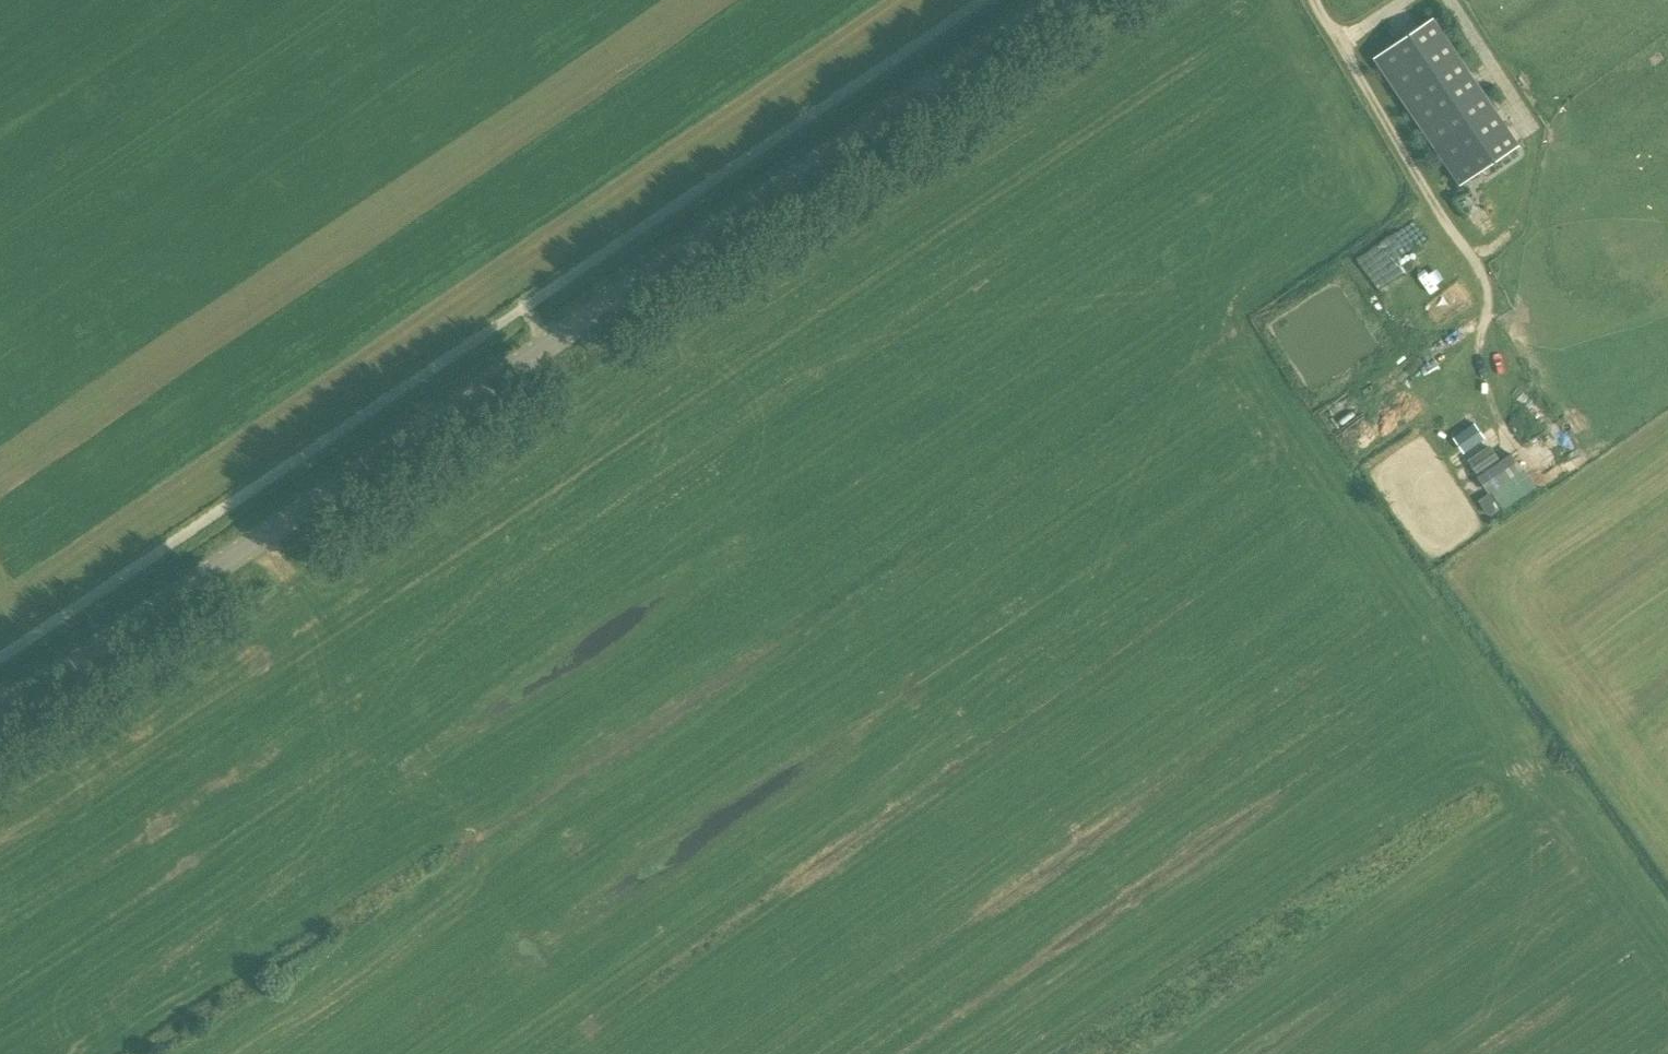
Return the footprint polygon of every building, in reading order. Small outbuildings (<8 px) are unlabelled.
[(1519,147),(1433,19),(1374,59),(1461,186),(1519,147)] [(1454,438),(1464,453),(1486,438),(1475,423),(1454,438)] [(1500,458),(1493,448),(1471,463),(1477,472),(1478,474),(1500,458)] [(1477,476),(1489,492),(1523,467),(1511,452),(1477,476)] [(1504,510),(1537,487),(1523,467),(1476,500),(1488,517),(1502,508),(1504,510)]
